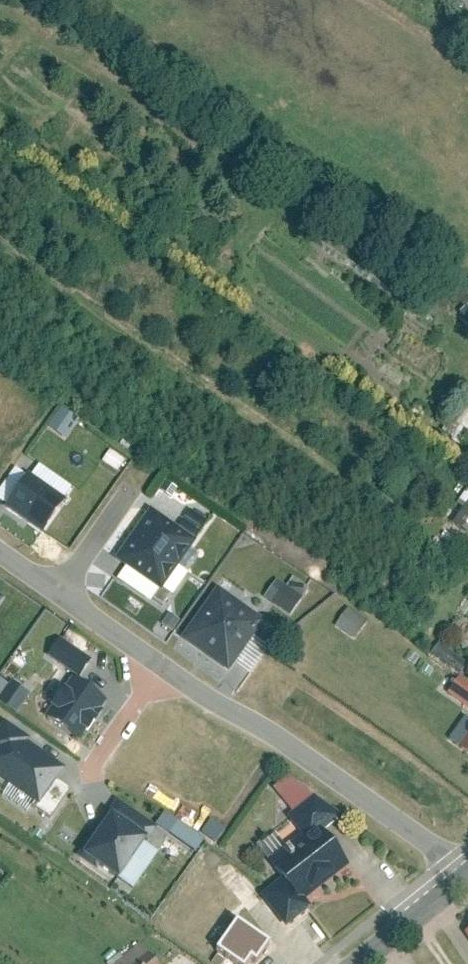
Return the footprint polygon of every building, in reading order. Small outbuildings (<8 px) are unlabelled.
[(455,412),(467,422),(467,394),(455,412)] [(58,409),(45,429),(63,441),(76,422),(58,409)] [(26,476),(0,511),(0,512),(36,539),(62,503),(26,476)] [(467,537),(467,498),(450,524),(467,537)] [(194,544),(150,513),(117,561),(161,592),(194,544)] [(261,600),(288,618),(306,590),(290,579),(284,588),(274,581),(261,600)] [(208,607),(183,644),(244,687),(270,650),(208,607)] [(353,640),(365,622),(346,609),(334,627),(353,640)] [(56,639),(43,658),(76,681),(89,661),(56,639)] [(456,674),(463,664),(437,644),(430,654),(456,674)] [(460,674),(445,695),(467,712),(467,679),(460,674)] [(104,704),(72,681),(42,724),(74,746),(104,704)] [(17,715),(28,692),(7,682),(0,696),(0,707),(17,715)] [(467,748),(467,727),(458,741),(467,748)] [(0,745),(0,778),(40,806),(65,771),(10,731),(0,745)] [(266,863),(295,897),(343,856),(320,828),(336,815),(315,798),(292,817),(304,831),(266,863)] [(117,885),(153,831),(117,807),(81,860),(117,885)] [(193,855),(202,842),(161,814),(152,827),(193,855)] [(119,963),(154,963),(142,948),(119,963)]
